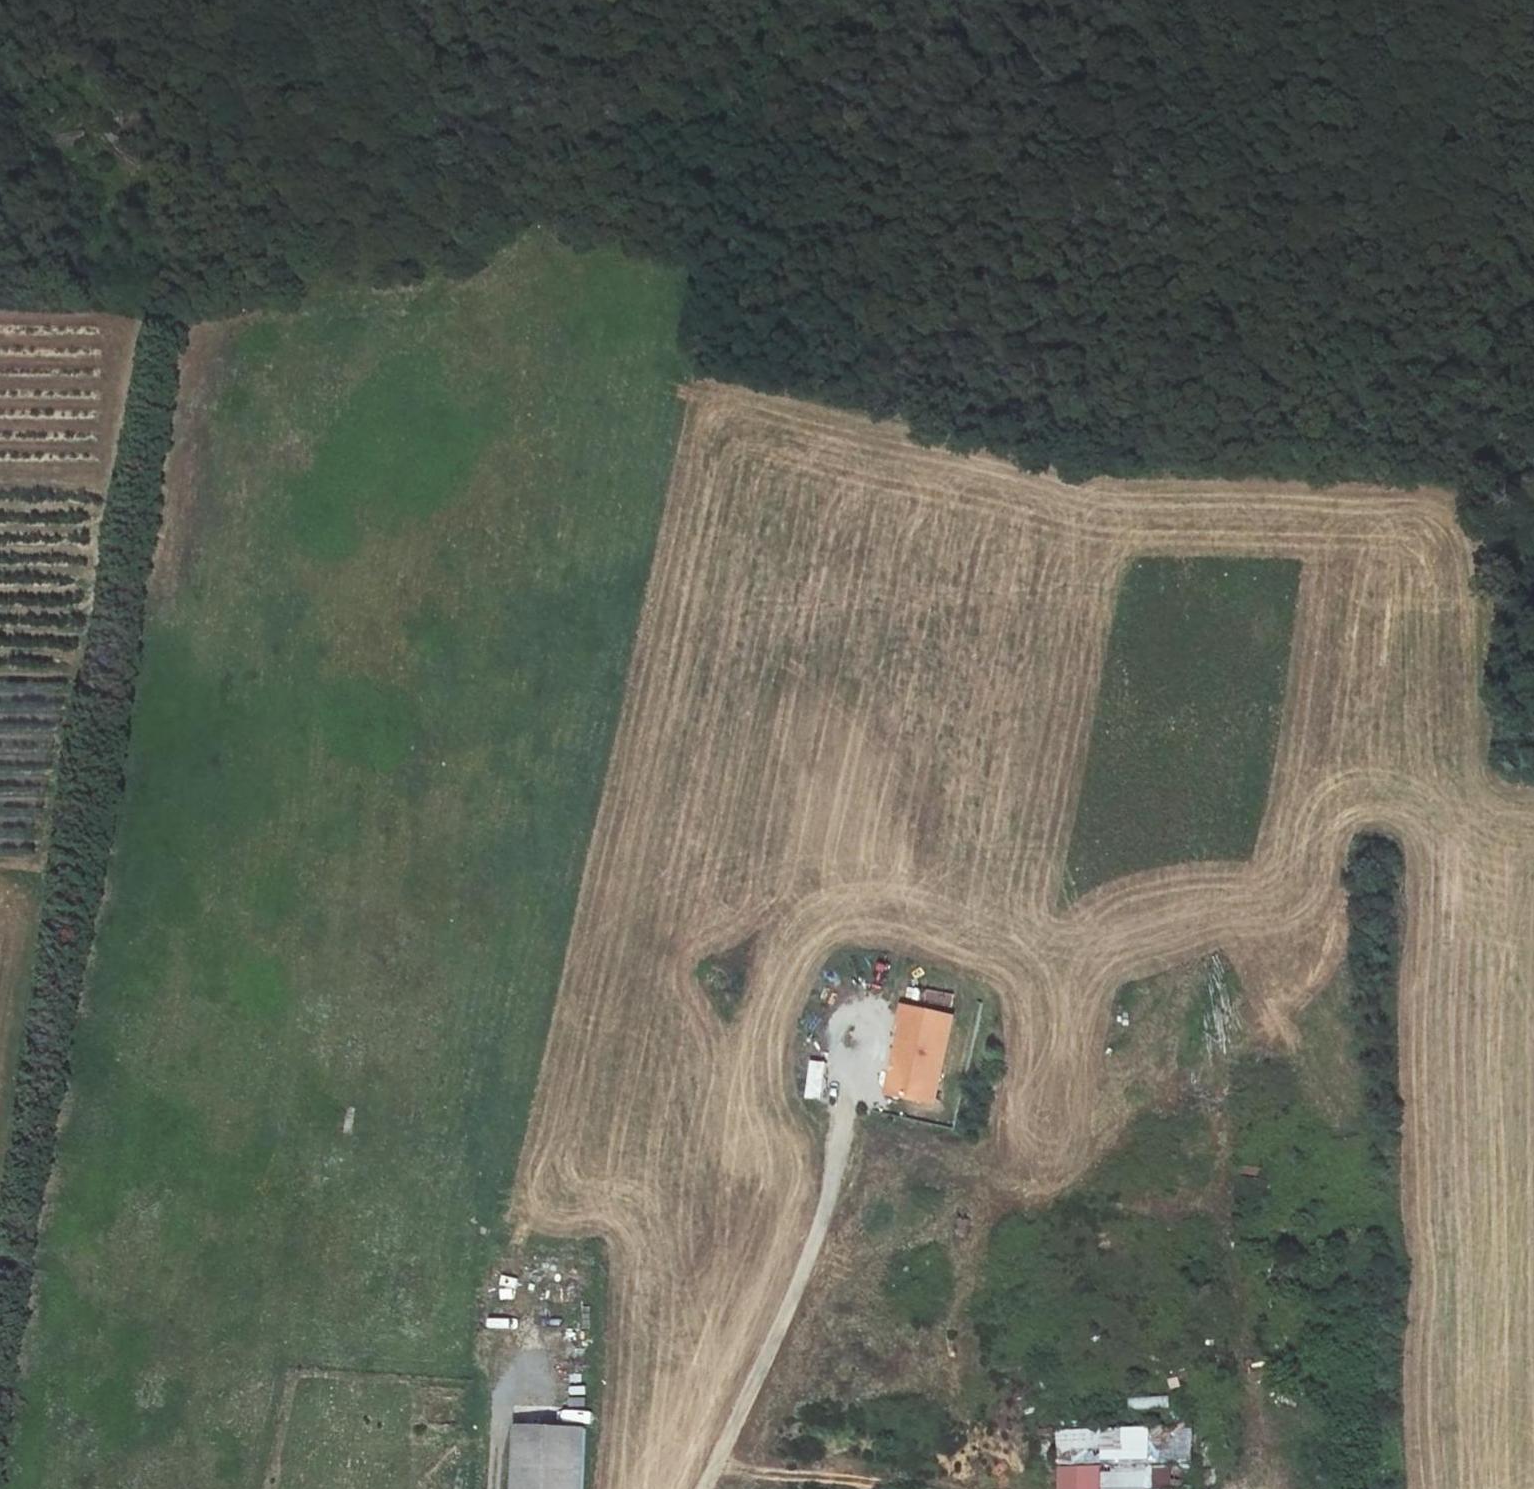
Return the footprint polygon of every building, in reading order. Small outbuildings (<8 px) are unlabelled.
[(901,1011),(898,1029),(901,1030),(887,1099),(932,1108),(949,1021),(901,1011)] [(796,1065),(795,1077),(827,1082),(829,1069),(796,1065)] [(1129,1409),(1169,1407),(1168,1396),(1129,1397),(1129,1409)] [(1200,1428),(1063,1422),(1064,1488),(1197,1488),(1200,1428)] [(515,1488),(584,1488),(586,1431),(517,1428),(515,1488)]
